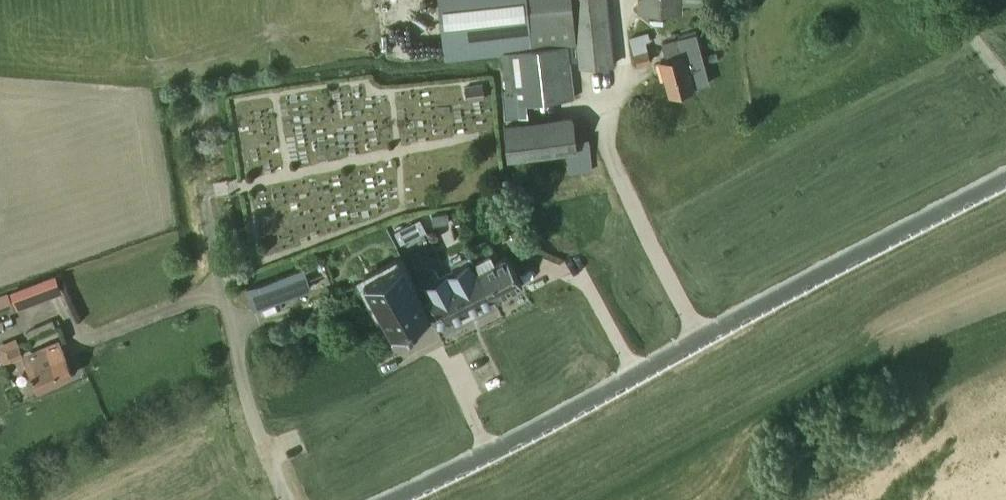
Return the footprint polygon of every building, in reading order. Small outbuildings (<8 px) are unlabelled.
[(445,59),(508,52),(532,50),(526,0),(439,0),(445,59)] [(638,15),(683,15),(683,1),(706,0),(638,0),(638,15)] [(648,32),(630,37),(638,66),(650,62),(644,41),(650,39),(648,32)] [(662,43),(666,59),(660,61),(670,95),(693,88),(693,87),(710,83),(695,35),(662,43)] [(512,91),(505,93),(506,115),(506,117),(521,115),(523,115),(528,114),(527,103),(575,98),(572,69),(569,46),(532,50),(508,52),(512,91)] [(468,101),(485,99),(483,84),(465,86),(468,101)] [(572,118),(554,120),(558,152),(576,150),(572,118)] [(589,151),(575,152),(576,174),(590,173),(589,151)] [(449,214),(455,225),(466,219),(459,208),(449,214)] [(433,225),(449,222),(448,213),(432,215),(433,225)] [(395,231),(400,242),(426,229),(420,219),(395,231)] [(490,228),(463,242),(479,271),(493,299),(522,285),(490,228)] [(467,257),(444,269),(467,313),(493,299),(479,271),(475,273),(467,257)] [(391,336),(431,317),(432,316),(424,300),(404,260),(363,280),(391,336)] [(246,289),(254,309),(312,287),(304,267),(246,289)] [(430,296),(424,300),(432,316),(431,317),(434,323),(450,321),(467,313),(444,269),(422,280),(430,296)] [(53,278),(9,295),(15,311),(60,294),(53,278)] [(7,295),(0,298),(0,312),(11,308),(7,295)] [(17,338),(0,346),(0,353),(4,364),(24,356),(17,338)] [(73,374),(65,354),(58,341),(48,345),(40,349),(42,355),(27,361),(39,389),(73,374)]
